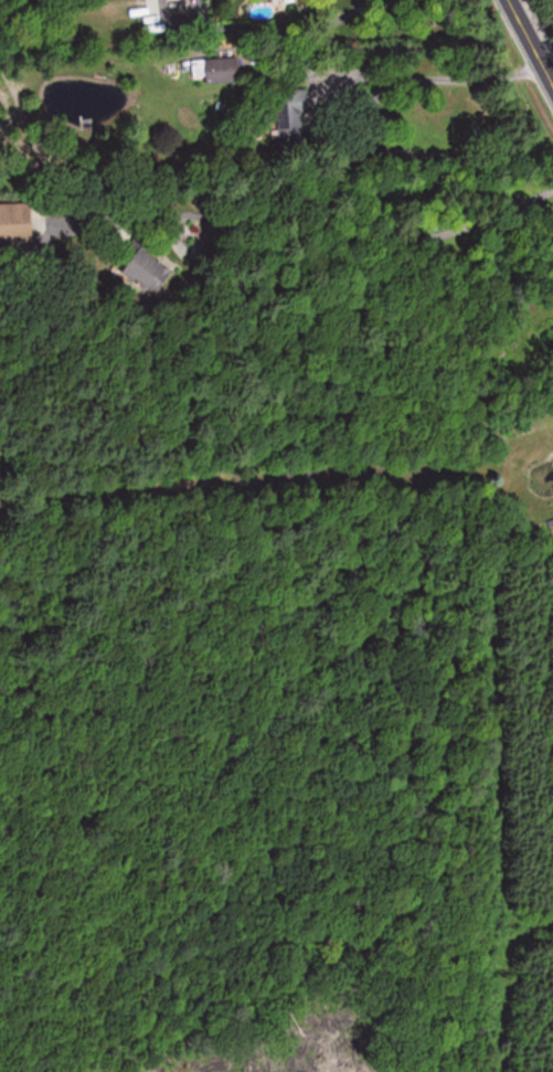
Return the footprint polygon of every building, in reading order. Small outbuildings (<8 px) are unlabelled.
[(233,58),(192,59),(192,77),(207,77),(207,84),(233,84),(233,58)] [(32,244),(32,204),(0,204),(0,244),(32,244)] [(110,270),(135,296),(160,272),(135,246),(110,270)]
